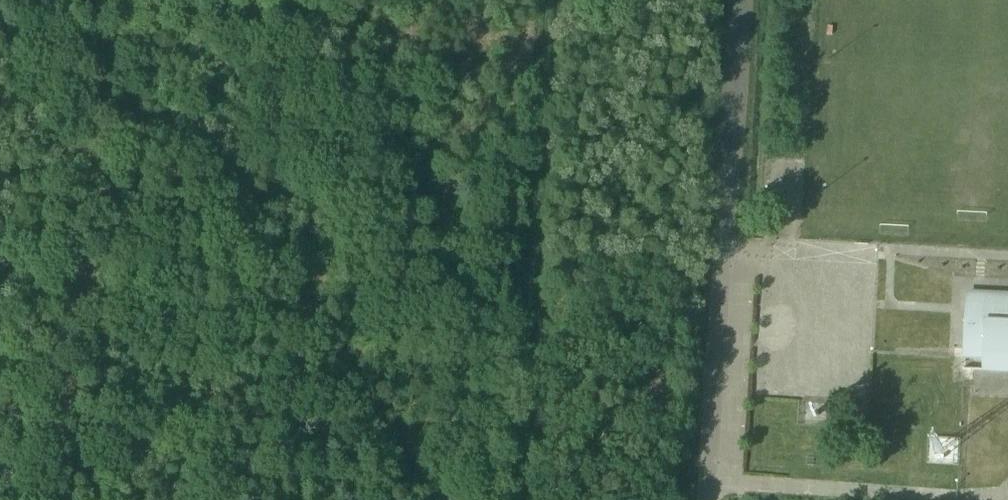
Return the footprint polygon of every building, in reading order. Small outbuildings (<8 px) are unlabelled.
[(967,293),(966,330),(986,331),(984,370),(1007,371),(1007,295),(967,293)]
